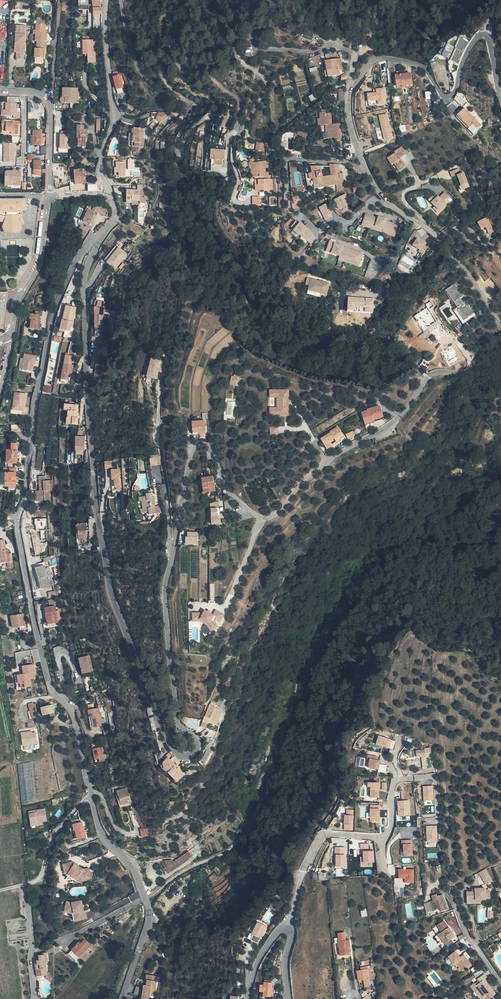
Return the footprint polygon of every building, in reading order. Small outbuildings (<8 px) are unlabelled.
[(37,18),(37,22),(45,22),(45,30),(47,31),(47,18),(37,18)] [(45,22),(37,22),(36,38),(38,38),(38,46),(36,46),(36,55),(37,55),(37,60),(45,61),(45,55),(46,55),(46,50),(46,38),(48,38),(49,31),(47,31),(45,30),(45,22)] [(27,24),(19,24),(20,32),(17,31),(17,41),(21,42),(21,50),(19,50),(18,57),(26,58),(27,24)] [(89,37),(86,37),(86,40),(82,40),(83,49),(83,54),(88,54),(88,62),(96,62),(95,40),(90,40),(89,37)] [(469,45),(460,41),(455,51),(456,51),(450,62),(458,66),(463,54),(469,45)] [(456,48),(451,47),(447,58),(451,60),(456,48)] [(307,59),(308,62),(309,65),(321,62),(320,55),(318,55),(307,59)] [(338,69),(337,60),(326,60),(326,71),(327,71),(328,77),(339,76),(339,71),(339,69),(338,69)] [(415,82),(414,71),(399,73),(400,85),(405,85),(405,83),(415,82)] [(125,85),(123,72),(116,74),(118,86),(125,85)] [(81,102),(81,97),(80,97),(80,91),(80,87),(67,87),(67,102),(81,102)] [(377,92),(368,93),(369,103),(378,102),(378,105),(387,104),(386,87),(376,88),(377,92)] [(17,119),(22,118),(22,112),(18,112),(19,103),(17,103),(9,102),(7,102),(7,107),(7,115),(17,115),(17,119)] [(486,124),(470,107),(463,114),(475,126),(479,123),(483,127),(486,124)] [(169,109),(155,109),(155,114),(158,114),(164,118),(169,109)] [(336,134),(336,137),(343,136),(341,120),(334,121),(333,110),(328,110),(328,109),(324,109),(321,109),(322,115),(323,122),(327,122),(330,121),(330,129),(328,129),(325,129),(325,135),(333,134),(336,134)] [(389,113),(381,114),(386,139),(395,137),(389,113)] [(7,131),(13,131),(17,131),(17,133),(21,134),(21,124),(17,124),(17,122),(8,121),(8,119),(3,119),(3,127),(7,127),(7,131)] [(148,124),(138,123),(138,128),(137,136),(137,141),(138,141),(137,146),(144,147),(144,141),(149,142),(149,133),(148,132),(148,124)] [(82,138),(82,144),(88,144),(88,142),(89,142),(88,133),(87,133),(86,129),(83,129),(83,125),(77,126),(78,138),(82,138)] [(33,144),(41,144),(41,130),(33,130),(33,144)] [(69,148),(69,133),(60,134),(60,149),(69,148)] [(268,147),(269,138),(260,137),(258,146),(268,147)] [(17,162),(17,143),(5,143),(5,162),(17,162)] [(228,155),(229,145),(216,143),(214,154),(215,154),(214,159),(225,161),(226,155),(228,155)] [(408,152),(403,145),(396,150),(397,151),(390,156),(394,163),(397,162),(401,169),(408,165),(402,156),(408,152)] [(27,155),(27,161),(34,162),(34,170),(41,171),(41,162),(35,162),(35,155),(27,155)] [(141,165),(140,155),(133,155),(133,166),(141,165)] [(261,185),(262,185),(272,184),(271,171),(268,171),(268,167),(268,156),(257,157),(258,162),(257,162),(258,172),(261,171),(261,174),(261,180),(261,185)] [(122,167),(122,172),(122,174),(131,174),(130,158),(122,158),(122,164),(123,164),(123,166),(122,167)] [(337,188),(348,182),(346,172),(343,173),(343,169),(343,168),(342,159),(333,159),(333,170),(324,172),(324,161),(314,161),(314,168),(311,168),(311,174),(314,174),(314,183),(336,181),(337,188)] [(462,171),(460,166),(452,170),(454,175),(458,173),(464,187),(469,185),(469,182),(465,170),(462,171)] [(88,176),(87,172),(87,169),(78,170),(80,183),(90,182),(89,175),(88,176)] [(9,186),(22,186),(22,171),(7,171),(5,174),(5,178),(9,178),(9,186)] [(140,187),(140,198),(145,198),(146,198),(146,193),(151,193),(151,187),(140,187)] [(446,201),(448,203),(453,197),(446,190),(441,195),(439,194),(433,200),(436,204),(440,207),(446,201)] [(433,200),(439,194),(437,192),(435,195),(433,194),(430,197),(433,200)] [(345,194),(334,200),(338,209),(346,206),(345,203),(346,203),(345,202),(349,200),(345,194)] [(252,196),(253,204),(261,204),(261,196),(252,196)] [(11,200),(0,200),(0,215),(7,218),(5,223),(4,228),(5,228),(7,233),(19,233),(21,228),(22,228),(20,218),(23,218),(23,211),(27,211),(26,200),(15,200),(15,203),(11,203),(11,200)] [(440,211),(448,203),(446,201),(440,207),(436,204),(435,205),(440,211)] [(327,203),(319,208),(325,220),(332,217),(330,214),(331,213),(330,211),(331,210),(327,203)] [(94,220),(96,221),(101,214),(104,209),(98,207),(96,211),(90,207),(83,219),(91,224),(94,220)] [(104,209),(101,214),(107,218),(109,214),(104,209)] [(371,221),(370,224),(385,229),(385,230),(397,234),(402,222),(396,219),(395,221),(389,219),(389,217),(381,214),(381,216),(368,211),(366,219),(371,221)] [(492,229),(494,231),(495,233),(498,230),(487,215),(484,217),(485,218),(477,225),(481,230),(485,228),(488,232),(492,229)] [(299,224),(297,221),(292,227),(295,229),(294,231),(299,236),(300,235),(311,244),(316,238),(313,236),(314,235),(308,229),(307,230),(305,229),(306,228),(300,223),(299,224)] [(426,252),(430,246),(426,242),(427,241),(420,236),(415,243),(422,248),(421,249),(426,252)] [(345,260),(359,265),(364,252),(336,242),(337,241),(331,239),(328,247),(334,249),(333,251),(341,254),(346,256),(345,260)] [(118,263),(130,248),(122,242),(110,257),(118,263)] [(412,266),(415,261),(405,255),(402,260),(412,266)] [(321,290),(326,291),(329,280),(311,275),(307,286),(312,287),(313,286),(321,289),(320,290),(321,290)] [(467,320),(470,324),(476,320),(472,313),(475,311),(467,300),(465,301),(462,296),(465,294),(457,282),(452,286),(449,289),(460,305),(458,306),(455,308),(465,322),(467,320)] [(449,289),(452,286),(450,284),(446,286),(441,289),(443,292),(447,289),(449,289)] [(447,289),(458,306),(460,305),(449,289),(447,289)] [(100,333),(101,324),(104,298),(95,297),(94,299),(95,333),(100,333)] [(365,312),(374,312),(374,297),(348,297),(348,310),(356,310),(356,307),(365,307),(365,312)] [(69,302),(66,316),(72,318),(71,323),(74,323),(75,324),(79,305),(74,304),(74,301),(70,301),(70,303),(69,302)] [(40,313),(40,309),(33,308),(33,311),(28,311),(27,325),(41,326),(41,321),(38,321),(38,313),(40,313)] [(65,316),(64,322),(69,323),(69,327),(71,328),(71,323),(72,318),(66,316),(65,316)] [(71,328),(69,327),(68,335),(74,336),(76,329),(73,328),(71,328)] [(79,352),(80,346),(71,344),(65,375),(67,376),(67,378),(72,379),(74,369),(76,369),(79,355),(76,354),(77,352),(79,352)] [(24,356),(22,367),(34,369),(36,354),(25,352),(24,356)] [(162,361),(152,358),(149,367),(152,368),(149,377),(156,379),(162,361)] [(246,379),(235,377),(234,385),(244,387),(246,379)] [(362,384),(362,385),(360,389),(373,393),(374,388),(365,385),(362,384)] [(278,414),(293,414),(293,406),(290,406),(290,402),(292,402),(292,396),(293,396),(293,389),(275,389),(274,396),(282,396),(281,407),(279,407),(278,414)] [(18,400),(17,408),(26,409),(28,391),(16,390),(15,400),(18,400)] [(85,404),(72,402),(71,409),(74,409),(76,409),(75,416),(74,416),(73,422),(84,424),(85,417),(84,416),(85,411),(85,404)] [(365,409),(365,410),(369,421),(375,419),(375,418),(387,414),(385,406),(384,403),(365,409)] [(194,435),(206,433),(203,421),(192,423),(194,435)] [(330,445),(337,441),(334,437),(338,434),(340,437),(344,434),(345,436),(349,434),(343,424),(334,429),(335,430),(325,435),(330,445)] [(357,429),(351,433),(354,438),(360,434),(357,429)] [(77,437),(76,437),(76,450),(77,454),(84,454),(83,449),(85,449),(84,445),(83,445),(83,441),(84,441),(84,436),(82,437),(77,437)] [(17,461),(18,449),(12,448),(9,448),(8,460),(17,461)] [(120,470),(109,470),(110,479),(113,479),(113,487),(116,487),(117,491),(122,491),(120,470)] [(11,471),(8,471),(8,484),(16,485),(17,480),(19,480),(19,476),(16,476),(17,471),(11,471)] [(53,491),(53,488),(52,478),(48,478),(48,473),(42,474),(42,482),(42,483),(44,483),(44,487),(42,487),(41,487),(41,498),(52,497),(52,491),(53,491)] [(211,478),(210,477),(205,478),(208,492),(219,490),(217,477),(211,478)] [(157,498),(157,496),(156,492),(151,492),(152,495),(146,495),(148,511),(153,511),(153,513),(166,512),(165,506),(159,506),(159,498),(157,498)] [(231,501),(231,509),(240,508),(239,500),(235,500),(231,501)] [(224,505),(222,505),(222,506),(216,507),(217,522),(225,522),(225,514),(224,505)] [(88,539),(87,524),(79,525),(79,540),(88,539)] [(203,543),(202,531),(193,531),(193,533),(191,533),(191,543),(203,543)] [(12,552),(10,552),(9,551),(7,549),(6,549),(6,546),(4,538),(0,538),(0,554),(1,561),(9,561),(9,566),(14,566),(12,552)] [(49,564),(48,564),(44,566),(39,567),(43,586),(55,583),(49,564)] [(61,604),(60,598),(51,599),(53,606),(59,605),(61,604)] [(60,610),(59,605),(53,606),(48,608),(51,621),(54,620),(62,618),(60,610)] [(23,612),(18,613),(20,625),(22,624),(27,623),(25,612),(26,611),(25,606),(22,607),(23,612)] [(229,614),(221,610),(219,615),(216,614),(213,612),(210,610),(208,613),(198,614),(198,620),(205,620),(214,623),(216,626),(222,624),(220,622),(221,620),(225,622),(229,614)] [(64,625),(62,618),(54,620),(51,621),(52,627),(58,625),(58,626),(64,625)] [(223,627),(222,624),(216,626),(214,623),(205,620),(198,620),(198,622),(205,621),(213,624),(217,631),(223,627)] [(93,654),(83,655),(85,670),(89,670),(90,673),(96,672),(93,654)] [(35,672),(33,664),(22,666),(23,674),(18,675),(20,689),(23,688),(32,686),(31,678),(29,673),(35,672)] [(211,701),(206,717),(205,717),(203,722),(208,724),(209,724),(209,723),(217,726),(221,715),(220,715),(223,707),(216,705),(216,703),(211,701)] [(33,718),(38,717),(35,703),(29,704),(33,718)] [(50,714),(55,713),(53,704),(42,708),(44,716),(50,714)] [(100,706),(97,707),(94,707),(89,708),(90,716),(94,715),(95,725),(101,724),(103,724),(100,706)] [(34,732),(23,733),(24,746),(26,745),(26,749),(32,748),(32,745),(39,744),(37,733),(34,734),(34,732)] [(379,736),(377,744),(390,748),(392,740),(379,736)] [(94,742),(98,757),(102,756),(103,759),(108,758),(105,747),(104,747),(104,745),(101,745),(100,741),(94,742)] [(369,768),(380,769),(381,759),(378,758),(379,755),(369,753),(367,759),(371,760),(369,768)] [(168,757),(165,761),(162,763),(163,766),(169,772),(168,773),(177,783),(185,775),(178,768),(171,760),(168,757)] [(171,760),(178,768),(182,765),(174,757),(173,758),(171,760)] [(132,781),(128,781),(125,781),(126,784),(130,784),(130,786),(122,787),(125,802),(133,800),(133,795),(135,795),(132,781)] [(378,782),(368,782),(368,788),(370,788),(371,798),(379,798),(378,782)] [(423,787),(424,800),(434,799),(433,786),(423,787)] [(409,801),(397,801),(398,817),(410,816),(409,801)] [(381,809),(381,804),(371,804),(371,822),(381,822),(381,817),(388,817),(388,809),(381,809)] [(49,807),(41,808),(41,810),(33,812),(35,824),(41,823),(41,820),(47,819),(51,819),(49,807)] [(354,830),(354,809),(347,809),(347,814),(344,814),(345,830),(354,830)] [(84,821),(83,817),(77,819),(77,822),(76,822),(78,828),(79,828),(80,836),(86,835),(86,836),(89,836),(86,820),(84,821)] [(426,826),(427,843),(437,843),(437,826),(426,826)] [(412,840),(401,840),(401,845),(403,844),(404,856),(413,856),(412,840)] [(335,853),(340,854),(347,854),(351,854),(352,844),(336,843),(335,853)] [(203,854),(208,850),(204,845),(199,848),(203,854)] [(173,866),(175,872),(176,872),(202,854),(198,849),(182,860),(180,858),(168,860),(166,862),(169,868),(173,866)] [(372,851),(364,851),(364,862),(373,862),(372,851)] [(336,855),(336,868),(345,868),(345,856),(336,855)] [(85,881),(94,877),(92,873),(96,871),(94,866),(88,868),(78,863),(77,861),(67,865),(71,873),(74,872),(84,877),(85,881)] [(322,865),(318,865),(318,873),(327,874),(327,866),(322,865)] [(414,869),(399,869),(399,879),(405,879),(405,883),(414,883),(414,869)] [(485,869),(479,873),(485,885),(492,882),(485,869)] [(225,874),(222,870),(215,874),(218,879),(225,874)] [(71,873),(85,881),(84,877),(74,872),(71,873)] [(485,888),(475,888),(475,892),(472,892),(465,892),(465,900),(475,900),(475,901),(480,900),(485,900),(485,898),(489,898),(489,890),(485,890),(485,888)] [(438,909),(440,912),(446,911),(442,895),(437,896),(436,895),(431,896),(433,901),(429,902),(431,910),(438,909)] [(76,913),(77,920),(86,918),(85,911),(83,912),(82,908),(81,904),(81,901),(70,903),(66,902),(64,908),(73,910),(73,914),(76,913)] [(73,921),(77,920),(76,913),(73,914),(73,910),(64,908),(63,912),(71,914),(73,921)] [(249,935),(257,939),(267,923),(258,917),(251,929),(252,930),(249,935)] [(443,938),(445,942),(453,938),(443,921),(436,925),(440,933),(437,935),(440,940),(443,938)] [(346,929),(340,929),(341,934),(337,935),(337,940),(341,939),(343,952),(351,951),(350,945),(350,943),(352,943),(351,937),(347,937),(346,929)] [(91,938),(87,943),(85,942),(79,949),(75,954),(82,960),(97,944),(91,938)] [(47,969),(48,975),(53,974),(53,972),(52,963),(54,963),(53,953),(53,952),(49,952),(49,955),(44,955),(43,955),(44,964),(42,964),(43,970),(46,969),(47,969)] [(454,953),(447,957),(451,965),(454,964),(458,973),(465,969),(463,967),(467,965),(463,957),(458,960),(454,953)] [(361,966),(361,969),(365,969),(365,970),(369,970),(369,980),(375,979),(374,972),(372,972),(371,965),(361,966)] [(363,979),(363,980),(369,980),(369,970),(365,970),(365,969),(361,969),(361,972),(357,972),(358,980),(363,979)] [(490,992),(493,996),(498,993),(488,978),(491,976),(488,972),(481,976),(483,980),(479,982),(478,980),(473,983),(477,989),(479,988),(485,996),(490,992)] [(140,990),(139,994),(146,997),(146,998),(147,998),(153,998),(153,997),(158,997),(161,977),(151,975),(149,986),(147,985),(147,990),(144,989),(143,991),(140,990)] [(273,983),(265,984),(265,985),(265,991),(265,996),(269,996),(269,993),(274,993),(273,983)]
